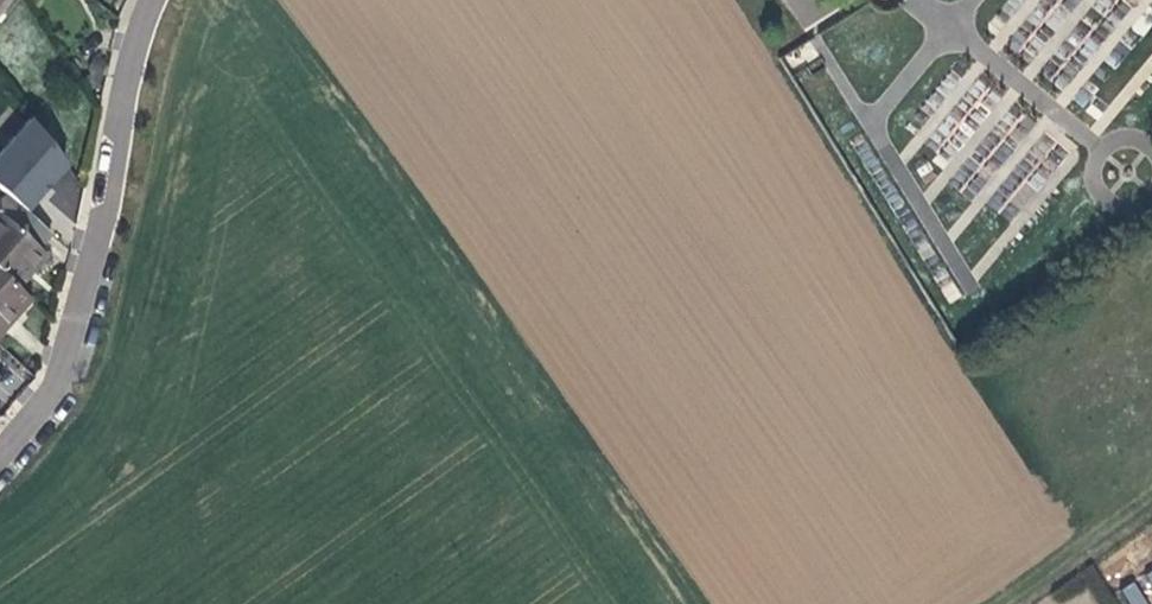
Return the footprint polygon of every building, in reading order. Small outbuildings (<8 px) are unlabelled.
[(0,157),(0,185),(31,211),(72,166),(35,118),(0,157)] [(46,236),(1,197),(0,198),(0,278),(14,290),(41,259),(34,250),(46,236)] [(27,301),(14,290),(0,278),(0,334),(27,301)]
